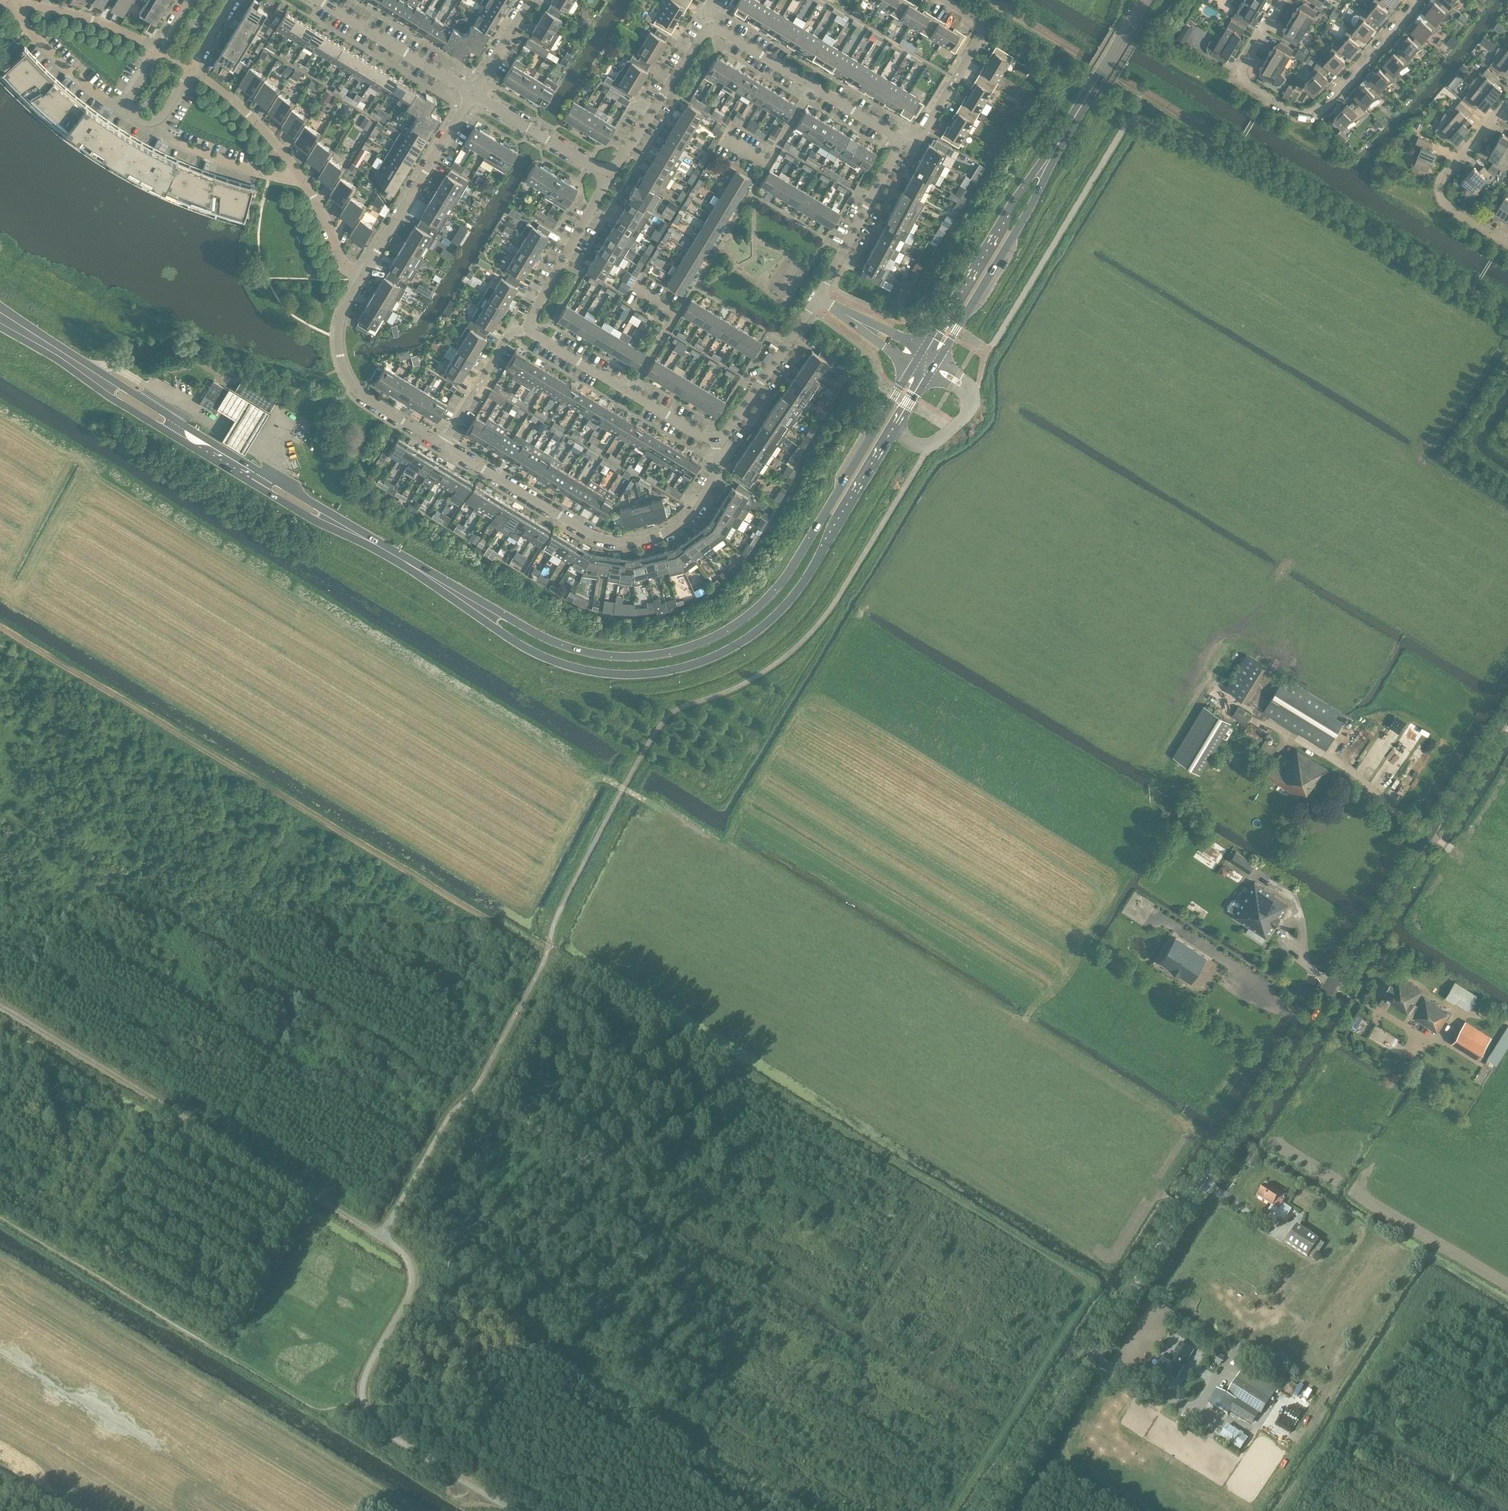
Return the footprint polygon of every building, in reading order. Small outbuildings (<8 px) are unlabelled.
[(108,2),(113,5),(112,7),(123,14),(131,1),(132,0),(109,0),(108,2)] [(142,0),(145,2),(162,12),(167,3),(163,0),(142,0)] [(258,0),(253,0),(246,12),(262,22),(267,12),(257,6),(260,1),(258,0)] [(379,4),(388,10),(395,0),(382,0),(379,4)] [(388,10),(398,16),(407,0),(395,0),(388,10)] [(407,0),(398,16),(407,21),(416,6),(419,1),(418,0),(407,0)] [(498,0),(482,0),(481,2),(485,5),(501,14),(506,5),(498,0)] [(568,9),(573,0),(552,0),(550,5),(561,12),(564,7),(568,9)] [(684,11),(690,2),(686,0),(667,0),(663,7),(678,16),(681,12),(684,11)] [(734,8),(744,15),(752,0),(731,0),(731,1),(736,4),(734,8)] [(748,20),(752,23),(763,4),(758,0),(752,0),(744,15),(749,18),(748,20)] [(880,6),(895,15),(904,0),(883,0),(880,6)] [(914,3),(909,0),(904,0),(895,15),(910,24),(919,9),(914,7),(914,3)] [(1257,14),(1261,8),(1248,0),(1236,0),(1234,3),(1234,5),(1238,7),(1237,9),(1234,15),(1248,23),(1252,16),(1255,18),(1256,18),(1257,18),(1258,17),(1258,16),(1259,16),(1258,15),(1258,14),(1257,14)] [(1388,18),(1384,14),(1388,10),(1383,6),(1387,1),(1386,0),(1373,0),(1368,12),(1367,13),(1374,18),(1373,18),(1382,25),(1388,18)] [(1387,1),(1396,8),(1402,1),(1401,0),(1386,0),(1387,1)] [(1437,22),(1455,8),(1450,4),(1450,5),(1444,0),(1443,0),(1440,5),(1435,1),(1431,6),(1427,2),(1421,10),(1430,17),(1437,22)] [(147,23),(153,27),(162,12),(145,2),(140,12),(150,18),(147,23)] [(1304,2),(1299,9),(1297,7),(1296,7),(1295,7),(1294,7),(1294,8),(1293,8),(1293,9),(1293,10),(1293,11),(1294,11),(1294,12),(1291,17),(1307,27),(1314,16),(1317,10),(1304,2)] [(756,25),(757,23),(763,26),(773,10),(763,4),(752,23),(756,25)] [(501,14),(485,5),(480,14),(495,23),(501,14)] [(562,19),(558,16),(561,12),(550,5),(546,10),(546,9),(539,20),(555,29),(562,19)] [(278,6),(274,13),(280,16),(284,10),(278,6)] [(416,6),(407,21),(416,27),(425,11),(416,6)] [(677,24),(675,20),(678,16),(663,7),(654,22),(671,33),(677,24)] [(1368,42),(1374,35),(1370,31),(1374,27),(1369,23),(1373,18),(1374,18),(1367,13),(1368,12),(1363,8),(1360,15),(1359,14),(1356,14),(1354,15),(1352,17),(1352,19),(1353,22),(1354,23),(1356,24),(1354,29),(1353,29),(1360,34),(1359,35),(1368,42)] [(927,11),(923,12),(919,9),(910,24),(925,34),(935,16),(927,11)] [(769,30),(767,32),(771,34),(783,15),(773,10),(763,26),(769,30)] [(286,11),(276,27),(286,33),(296,17),(286,11)] [(425,11),(416,27),(425,32),(435,17),(425,11)] [(262,22),(246,12),(240,21),(256,31),(262,22)] [(1462,13),(1458,18),(1464,22),(1468,17),(1462,13)] [(480,14),(474,23),(489,32),(495,23),(480,14)] [(585,24),(588,19),(582,15),(579,21),(585,24)] [(776,37),(777,35),(783,38),(793,21),(783,15),(771,34),(776,37)] [(945,25),(944,21),(935,16),(925,34),(940,43),(949,28),(945,25)] [(296,17),(286,33),(295,39),(305,23),(296,17)] [(435,17),(425,32),(435,38),(444,23),(435,17)] [(1284,27),(1285,27),(1287,29),(1283,36),(1297,44),(1300,38),(1301,38),(1307,27),(1291,17),(1287,23),(1286,23),(1285,23),(1284,23),(1284,24),(1283,24),(1283,25),(1283,26),(1284,26),(1284,27)] [(1414,19),(1408,27),(1417,34),(1423,39),(1442,26),(1437,22),(1430,17),(1426,22),(1422,18),(1418,23),(1414,19)] [(1244,36),(1241,34),(1245,27),(1231,19),(1228,25),(1221,36),(1238,46),(1241,40),(1241,41),(1242,41),(1243,41),(1244,40),(1245,40),(1245,39),(1245,38),(1245,37),(1244,37),(1244,36)] [(533,30),(534,31),(531,36),(550,48),(560,32),(555,29),(539,20),(533,30)] [(256,31),(240,21),(234,31),(250,41),(256,31)] [(788,41),(787,44),(791,46),(802,27),(793,21),(783,38),(788,41)] [(1505,26),(1498,21),(1494,28),(1500,32),(1505,26)] [(453,27),(453,28),(444,44),(453,49),(452,50),(462,56),(467,48),(471,47),(479,52),(485,42),(484,41),(489,32),(474,23),(473,22),(467,32),(463,33),(453,27)] [(305,23),(295,39),(305,44),(314,28),(305,23)] [(453,28),(444,23),(435,38),(444,44),(453,28)] [(1353,59),(1360,51),(1356,48),(1360,43),(1355,39),(1359,35),(1360,34),(1353,29),(1354,29),(1349,25),(1339,45),(1345,51),(1353,59)] [(795,49),(796,47),(802,50),(812,33),(802,27),(791,46),(795,49)] [(314,28),(305,44),(314,50),(323,34),(314,28)] [(654,33),(650,30),(644,41),(660,51),(667,40),(666,40),(668,35),(657,28),(654,33)] [(966,34),(957,29),(953,30),(949,28),(940,43),(955,52),(966,34)] [(250,41),(234,31),(229,40),(245,50),(250,41)] [(1181,31),(1177,38),(1184,43),(1189,36),(1181,31)] [(808,53),(806,55),(811,58),(822,39),(812,33),(802,50),(808,53)] [(323,34),(314,50),(323,56),(333,40),(323,34)] [(1400,36),(1394,44),(1403,51),(1409,56),(1428,43),(1423,39),(1417,34),(1413,39),(1408,35),(1404,40),(1400,36)] [(1452,34),(1446,42),(1454,48),(1460,40),(1452,34)] [(1210,53),(1211,53),(1224,62),(1229,55),(1231,56),(1232,56),(1233,57),(1234,56),(1235,56),(1235,55),(1235,54),(1235,53),(1234,52),(1238,46),(1221,36),(1218,42),(1210,40),(1209,42),(1208,43),(1208,44),(1208,45),(1207,46),(1207,47),(1207,48),(1207,49),(1208,50),(1209,52),(1210,53)] [(1485,36),(1480,42),(1486,46),(1491,40),(1485,36)] [(535,50),(539,44),(528,38),(525,44),(535,50)] [(815,61),(816,58),(822,62),(832,45),(822,39),(811,58),(815,61)] [(245,50),(229,40),(223,49),(239,59),(245,50)] [(333,40),(323,56),(332,61),(342,45),(333,40)] [(1270,50),(1271,50),(1267,56),(1284,66),(1291,55),(1294,49),(1280,40),(1276,47),(1273,46),(1273,45),(1272,45),(1271,46),(1270,46),(1270,47),(1269,48),(1270,49),(1270,50)] [(653,61),(654,62),(660,51),(644,41),(638,52),(641,54),(638,59),(650,66),(653,61)] [(912,50),(915,46),(908,41),(905,46),(912,50)] [(1338,75),(1345,68),(1341,64),(1345,60),(1341,55),(1345,51),(1339,45),(1335,41),(1324,61),(1338,75)] [(277,48),(267,43),(265,46),(274,52),(277,48)] [(549,50),(539,44),(535,50),(545,56),(549,50)] [(1303,44),(1300,49),(1308,53),(1311,49),(1303,44)] [(257,185),(214,172),(206,169),(161,148),(141,139),(104,113),(75,93),(69,88),(64,83),(25,45),(19,50),(22,53),(0,73),(0,81),(6,88),(16,98),(27,108),(38,118),(49,127),(60,136),(72,145),(84,154),(96,162),(108,169),(121,177),(134,184),(147,190),(160,197),(173,203),(187,208),(201,213),(214,218),(228,222),(243,226),(246,212),(249,213),(249,207),(248,207),(252,192),(256,193),(257,185)] [(342,45),(332,61),(342,67),(352,51),(342,45)] [(827,65),(826,67),(830,70),(842,51),(832,45),(822,62),(827,65)] [(1014,56),(996,45),(991,54),(992,58),(989,62),(1004,71),(1014,56)] [(1490,64),(1502,73),(1503,73),(1502,72),(1505,67),(1507,69),(1507,53),(1504,50),(1499,46),(1498,46),(1499,47),(1495,58),(1490,64)] [(214,64),(223,69),(226,64),(239,72),(241,67),(244,62),(239,59),(223,49),(214,64)] [(263,49),(259,56),(264,59),(268,52),(263,49)] [(565,56),(571,59),(574,52),(568,49),(565,56)] [(352,51),(342,67),(351,73),(361,56),(352,51)] [(834,72),(835,70),(841,74),(851,57),(842,51),(830,70),(834,72)] [(1386,53),(1380,60),(1389,68),(1395,73),(1414,60),(1409,56),(1403,51),(1399,56),(1394,52),(1390,56),(1386,53)] [(1315,57),(1309,54),(1305,61),(1312,65),(1315,57)] [(647,70),(650,66),(638,59),(632,55),(630,60),(628,59),(621,69),(642,82),(648,71),(647,70)] [(361,56),(351,73),(360,78),(370,62),(361,56)] [(563,56),(560,62),(566,65),(569,60),(563,56)] [(713,82),(717,77),(726,61),(717,56),(704,76),(713,82)] [(1261,66),(1264,68),(1260,75),(1274,83),(1275,84),(1276,84),(1278,84),(1279,84),(1281,83),(1282,82),(1283,81),(1284,80),(1284,79),(1285,77),(1280,72),(1284,66),(1267,56),(1264,62),(1263,61),(1262,61),(1261,61),(1261,62),(1260,62),(1260,63),(1260,64),(1260,65),(1261,66)] [(847,77),(845,79),(850,82),(861,63),(851,57),(841,74),(847,77)] [(516,58),(503,79),(510,84),(508,87),(512,88),(524,70),(527,65),(516,58)] [(1316,98),(1327,86),(1324,83),(1328,78),(1323,74),(1328,69),(1318,59),(1307,79),(1308,80),(1305,83),(1313,91),(1311,93),(1316,98)] [(725,82),(735,66),(726,61),(717,77),(725,82)] [(244,62),(241,67),(247,71),(250,66),(247,64),(244,62)] [(370,62),(360,78),(370,84),(379,68),(370,62)] [(987,66),(983,67),(978,75),(995,86),(1004,71),(989,62),(987,66)] [(854,84),(855,82),(861,85),(871,69),(861,63),(850,82),(854,84)] [(1464,63),(1459,68),(1464,73),(1469,67),(1464,63)] [(287,75),(292,69),(288,65),(282,71),(287,75)] [(250,66),(247,71),(239,84),(251,91),(252,89),(257,92),(265,79),(265,80),(267,76),(250,66)] [(731,92),(734,87),(743,72),(735,66),(725,82),(722,87),(731,92)] [(379,68),(370,84),(379,89),(388,73),(379,68)] [(1372,69),(1365,76),(1374,84),(1380,89),(1400,77),(1395,73),(1389,68),(1384,72),(1380,68),(1376,73),(1372,69)] [(1473,80),(1472,79),(1472,80),(1493,97),(1501,87),(1494,81),(1498,77),(1499,78),(1499,77),(1488,68),(1483,73),(1473,80)] [(295,69),(290,76),(297,80),(302,73),(295,69)] [(634,92),(635,92),(642,82),(621,69),(620,69),(614,79),(607,75),(604,80),(631,96),(634,92)] [(866,89),(865,91),(869,93),(881,74),(871,69),(861,85),(866,89)] [(1460,69),(1456,74),(1461,78),(1465,73),(1460,69)] [(524,70),(512,88),(515,91),(517,88),(524,92),(534,76),(524,70)] [(743,93),(752,77),(743,72),(734,87),(743,93)] [(388,73),(379,89),(388,95),(398,79),(388,73)] [(873,96),(874,94),(880,97),(890,80),(881,74),(869,93),(873,96)] [(972,84),(974,88),(971,92),(986,101),(995,86),(978,75),(972,84)] [(544,82),(534,76),(524,92),(530,96),(529,99),(533,101),(534,98),(544,82)] [(558,84),(547,77),(544,82),(534,98),(533,101),(536,103),(538,100),(545,105),(558,84)] [(751,98),(761,82),(752,77),(743,93),(751,98)] [(313,90),(318,82),(312,78),(307,86),(313,90)] [(282,89),(265,80),(265,79),(257,92),(254,97),(265,104),(266,102),(271,105),(279,93),(282,89)] [(398,79),(388,95),(397,101),(407,84),(398,79)] [(1452,79),(1449,84),(1454,88),(1457,84),(1452,79)] [(886,100),(884,103),(889,105),(900,86),(890,80),(880,97),(886,100)] [(1468,92),(1463,97),(1475,107),(1475,106),(1474,105),(1478,101),(1486,107),(1493,97),(1472,80),(1473,81),(1468,92)] [(760,103),(770,88),(761,82),(751,98),(760,103)] [(407,84),(397,101),(407,106),(416,90),(407,84)] [(604,84),(600,90),(606,93),(609,87),(604,84)] [(1357,85),(1351,92),(1365,106),(1385,93),(1380,89),(1374,84),(1370,89),(1365,84),(1361,89),(1357,85)] [(893,108),(894,106),(900,109),(910,92),(900,86),(889,105),(893,108)] [(769,108),(778,93),(770,88),(760,103),(769,108)] [(332,93),(326,90),(322,97),(327,101),(332,93)] [(435,127),(441,117),(433,112),(432,107),(437,100),(426,93),(425,95),(416,90),(407,106),(416,112),(417,115),(411,125),(427,135),(433,126),(435,127)] [(917,114),(924,103),(919,100),(920,98),(910,92),(900,109),(910,115),(912,111),(917,114)] [(968,96),(965,97),(959,106),(977,116),(986,101),(971,92),(968,96)] [(293,108),(296,103),(279,93),(271,105),(268,111),(279,118),(280,116),(285,119),(292,108),(293,108)] [(631,100),(620,93),(617,98),(628,105),(631,100)] [(778,114),(787,98),(778,93),(769,108),(778,114)] [(696,97),(693,102),(699,106),(702,101),(696,97)] [(778,114),(775,117),(785,123),(796,104),(787,98),(778,114)] [(573,100),(564,116),(570,120),(569,123),(573,125),(574,123),(584,106),(573,100)] [(597,107),(587,101),(584,106),(574,123),(573,125),(576,127),(578,125),(585,129),(594,112),(597,107)] [(702,101),(699,106),(708,111),(711,106),(702,101)] [(1356,104),(1353,101),(1349,105),(1348,103),(1343,107),(1340,104),(1333,111),(1337,114),(1334,117),(1344,126),(1347,123),(1347,124),(1369,112),(1358,101),(1356,104)] [(1467,115),(1471,110),(1471,111),(1472,111),(1461,101),(1456,106),(1458,108),(1450,117),(1465,130),(1474,121),(1467,115)] [(704,112),(688,103),(683,112),(698,121),(704,112)] [(344,106),(340,113),(348,118),(352,110),(344,106)] [(954,114),(955,118),(953,122),(968,131),(977,116),(959,106),(954,114)] [(294,131),(299,134),(305,124),(306,124),(309,118),(293,108),(292,108),(285,119),(281,126),(293,133),(294,131)] [(806,109),(796,125),(805,130),(815,115),(806,109)] [(721,119),(725,113),(720,111),(717,116),(721,119)] [(603,117),(594,112),(585,129),(591,133),(589,136),(593,138),(595,135),(606,117),(604,115),(603,117)] [(698,121),(683,112),(677,121),(693,130),(698,121)] [(1450,117),(1445,112),(1445,113),(1440,124),(1435,129),(1447,139),(1446,138),(1450,134),(1457,140),(1465,130),(1450,117)] [(366,115),(360,124),(368,129),(374,120),(366,115)] [(815,115),(805,130),(802,136),(811,141),(823,120),(815,115)] [(608,118),(606,117),(595,135),(593,138),(597,140),(598,137),(605,141),(615,125),(607,120),(608,118)] [(823,120),(811,141),(820,146),(832,125),(823,120)] [(693,130),(677,121),(672,129),(688,139),(693,130)] [(1415,127),(1421,130),(1423,124),(1417,121),(1415,127)] [(950,126),(946,127),(941,136),(959,147),(968,131),(953,122),(950,126)] [(721,135),(727,126),(722,123),(719,128),(715,125),(712,130),(721,135)] [(776,123),(770,132),(776,136),(777,136),(781,129),(782,127),(776,123)] [(322,134),(306,124),(305,124),(299,134),(294,142),(306,148),(307,147),(312,150),(318,140),(318,141),(322,134)] [(427,135),(411,125),(406,134),(422,144),(427,135)] [(832,125),(820,146),(828,151),(841,131),(832,125)] [(482,130),(475,126),(465,142),(474,147),(473,149),(475,151),(486,132),(487,130),(484,127),(482,130)] [(688,139),(672,129),(667,138),(682,147),(688,139)] [(1342,129),(1337,133),(1345,141),(1349,136),(1342,129)] [(491,131),(487,130),(486,132),(475,151),(477,152),(478,150),(486,155),(496,138),(489,134),(491,131)] [(841,131),(828,151),(837,157),(850,136),(841,131)] [(422,144),(406,134),(401,132),(396,141),(416,153),(422,144)] [(771,133),(767,139),(772,143),(776,136),(771,133)] [(1503,133),(1497,144),(1507,151),(1507,136),(1503,133)] [(850,136),(837,157),(846,162),(858,141),(850,136)] [(1436,151),(1430,148),(1432,142),(1419,136),(1416,143),(1422,146),(1417,157),(1412,159),(1416,169),(1421,167),(1427,169),(1427,170),(1427,171),(1436,151)] [(503,142),(496,138),(486,155),(484,159),(494,165),(506,145),(508,142),(505,139),(503,142)] [(682,147),(667,138),(661,147),(677,156),(682,147)] [(950,155),(954,148),(937,139),(933,145),(929,143),(924,153),(940,161),(940,162),(941,162),(946,153),(950,155)] [(335,150),(318,141),(318,140),(312,150),(307,158),(318,165),(319,163),(324,166),(329,158),(330,158),(335,150)] [(416,153),(396,141),(390,150),(410,163),(416,153)] [(792,145),(792,144),(786,141),(783,146),(792,151),(795,147),(792,145)] [(858,141),(846,162),(854,167),(858,162),(867,146),(858,141)] [(511,144),(508,142),(506,145),(494,165),(505,171),(517,151),(510,147),(511,144)] [(1497,144),(1490,154),(1498,159),(1495,164),(1494,164),(1507,172),(1507,170),(1507,151),(1497,144)] [(368,149),(363,146),(357,155),(362,158),(368,149)] [(867,168),(876,152),(867,146),(858,162),(867,168)] [(682,159),(677,156),(661,147),(656,156),(677,168),(682,159)] [(410,163),(390,150),(385,160),(405,172),(410,163)] [(919,162),(940,174),(945,164),(941,162),(940,162),(940,161),(924,153),(919,162)] [(357,155),(353,162),(358,165),(362,159),(357,155)] [(677,168),(656,156),(651,164),(672,177),(677,168)] [(346,168),(330,158),(329,158),(324,166),(319,176),(330,183),(331,181),(336,184),(341,176),(341,177),(346,168)] [(405,172),(385,160),(379,169),(383,171),(399,181),(405,172)] [(461,172),(465,167),(454,160),(451,166),(461,172)] [(349,167),(356,171),(359,166),(352,162),(349,167)] [(536,162),(526,178),(535,184),(533,186),(535,187),(546,169),(548,166),(545,164),(543,166),(536,162)] [(914,172),(930,180),(935,183),(940,174),(919,162),(914,172)] [(672,177),(651,164),(645,173),(661,183),(666,186),(672,177)] [(537,188),(538,186),(547,191),(557,175),(550,171),(552,168),(548,166),(546,169),(535,187),(537,188)] [(1467,193),(1478,192),(1487,181),(1495,188),(1504,173),(1492,166),(1489,170),(1485,166),(1480,171),(1475,167),(1461,183),(1461,184),(1462,183),(1467,187),(1467,193)] [(465,167),(461,172),(467,175),(470,170),(465,167)] [(696,167),(690,176),(695,179),(700,170),(696,167)] [(830,168),(827,173),(836,178),(839,173),(830,168)] [(451,169),(447,174),(446,173),(440,184),(460,196),(470,181),(451,169)] [(751,178),(737,169),(731,179),(746,187),(751,178)] [(769,169),(761,184),(770,189),(779,175),(769,169)] [(385,193),(390,196),(399,181),(383,171),(377,181),(388,187),(385,193)] [(909,181),(925,190),(930,180),(914,172),(909,181)] [(643,177),(641,175),(638,181),(656,191),(661,183),(645,173),(643,177)] [(479,175),(475,181),(481,184),(485,179),(479,175)] [(563,179),(557,175),(547,191),(544,195),(554,202),(567,181),(568,179),(565,176),(563,179)] [(778,195),(787,180),(779,175),(770,189),(778,195)] [(357,187),(341,177),(341,176),(336,184),(330,194),(341,201),(342,200),(347,203),(351,196),(351,197),(357,187)] [(971,178),(965,187),(971,190),(976,181),(971,178)] [(565,208),(577,188),(570,183),(572,180),(568,179),(567,181),(554,202),(565,208)] [(726,187),(740,196),(746,187),(731,179),(726,187)] [(787,180),(778,195),(787,200),(796,185),(787,180)] [(656,191),(638,181),(632,189),(650,200),(656,191)] [(909,181),(904,191),(920,199),(925,190),(909,181)] [(485,182),(482,187),(487,190),(490,185),(485,182)] [(433,189),(431,193),(434,194),(454,206),(460,196),(440,184),(436,190),(433,189)] [(796,205),(805,191),(796,185),(787,200),(796,205)] [(962,186),(957,194),(965,199),(970,191),(962,186)] [(740,196),(726,187),(720,196),(735,205),(740,196)] [(650,200),(632,189),(627,198),(645,209),(650,200)] [(904,191),(903,190),(898,200),(920,212),(925,202),(920,199),(904,191)] [(805,191),(796,205),(805,210),(813,196),(805,191)] [(378,193),(373,202),(382,207),(385,202),(378,193)] [(432,198),(427,204),(448,217),(454,206),(434,194),(431,193),(429,196),(432,198)] [(1507,221),(1507,220),(1507,197),(1506,195),(1499,206),(1493,208),(1496,218),(1501,217),(1507,220),(1506,221),(1507,221)] [(368,207),(351,197),(351,196),(347,203),(340,214),(351,221),(352,219),(358,222),(360,217),(361,218),(368,207)] [(715,205),(730,214),(735,205),(720,196),(715,205)] [(813,216),(822,201),(813,196),(805,210),(813,216)] [(960,196),(954,206),(959,209),(965,199),(960,196)] [(624,203),(627,205),(624,208),(640,218),(645,209),(627,198),(624,203)] [(690,202),(686,199),(681,208),(685,210),(690,202)] [(892,209),(915,221),(920,212),(898,200),(892,209)] [(822,201),(813,216),(822,221),(831,206),(822,201)] [(421,215),(422,215),(420,221),(439,232),(448,217),(427,204),(421,215)] [(676,210),(668,205),(665,209),(673,214),(676,210)] [(730,214),(715,205),(710,214),(724,222),(730,214)] [(831,227),(840,212),(831,206),(822,221),(831,227)] [(645,221),(640,218),(624,208),(619,217),(640,230),(645,221)] [(662,214),(671,219),(673,214),(665,209),(662,214)] [(887,219),(888,220),(888,219),(910,231),(915,221),(892,209),(887,219)] [(542,210),(537,218),(543,221),(547,214),(542,210)] [(548,213),(546,216),(546,217),(556,223),(558,220),(548,213)] [(705,222),(719,231),(724,222),(710,214),(705,222)] [(949,216),(944,224),(948,227),(953,219),(949,216)] [(367,246),(378,228),(361,218),(360,217),(358,222),(350,235),(361,242),(362,241),(367,244),(366,246),(367,246)] [(546,217),(543,221),(553,228),(556,223),(546,217)] [(640,230),(619,217),(614,226),(629,235),(634,238),(640,230)] [(662,219),(657,228),(658,229),(663,231),(668,223),(664,220),(662,219)] [(883,229),(899,237),(905,240),(910,231),(888,219),(888,220),(883,229)] [(420,221),(416,225),(415,224),(409,235),(425,245),(430,248),(439,232),(420,221)] [(528,222),(521,233),(526,236),(542,246),(549,235),(548,234),(551,229),(539,223),(536,227),(533,225),(528,222)] [(719,231),(705,222),(699,231),(714,240),(719,231)] [(948,228),(943,225),(938,233),(943,236),(948,228)] [(629,235),(614,226),(608,235),(624,244),(629,235)] [(656,227),(650,236),(658,240),(660,236),(663,231),(658,229),(657,228),(656,227)] [(878,238),(894,247),(899,237),(883,229),(878,238)] [(694,240),(709,248),(714,240),(699,231),(694,240)] [(937,234),(932,242),(937,245),(942,237),(937,234)] [(402,240),(400,244),(403,245),(421,256),(422,254),(420,253),(425,245),(409,235),(405,242),(402,240)] [(629,247),(624,244),(608,235),(603,243),(624,256),(629,247)] [(519,243),(518,245),(536,256),(539,257),(541,254),(538,252),(542,246),(526,236),(521,244),(519,243)] [(873,248),(889,257),(894,247),(878,238),(873,248)] [(709,248),(694,240),(689,248),(703,257),(709,248)] [(931,254),(936,246),(930,242),(925,250),(931,254)] [(624,256),(603,243),(598,252),(613,261),(619,265),(624,256)] [(401,249),(396,256),(413,265),(418,269),(424,258),(421,256),(403,245),(400,244),(398,247),(401,249)] [(519,248),(514,256),(530,266),(534,260),(537,261),(539,257),(536,256),(518,245),(517,247),(519,248)] [(648,246),(642,255),(647,258),(652,249),(648,246)] [(683,257),(698,266),(703,257),(689,248),(683,257)] [(868,258),(884,266),(889,257),(873,248),(868,258)] [(451,251),(448,256),(453,259),(456,254),(451,251)] [(924,251),(919,260),(925,264),(931,255),(924,251)] [(613,261),(598,252),(593,261),(608,270),(613,261)] [(637,264),(642,267),(647,258),(642,255),(637,264)] [(413,265),(396,256),(390,266),(391,267),(389,272),(400,279),(402,274),(412,280),(418,269),(413,265)] [(507,267),(504,272),(508,274),(519,281),(523,276),(524,277),(530,266),(514,256),(507,267)] [(698,266),(683,257),(678,266),(693,275),(698,266)] [(865,277),(881,285),(889,269),(884,266),(868,258),(863,267),(862,267),(868,270),(865,277)] [(587,270),(603,279),(608,270),(593,261),(587,270)] [(920,273),(925,264),(919,261),(914,269),(920,273)] [(642,267),(637,264),(632,273),(636,275),(642,267)] [(673,275),(687,283),(693,275),(678,266),(673,275)] [(622,279),(624,280),(631,284),(636,275),(632,273),(627,270),(622,279)] [(914,282),(920,273),(915,270),(909,279),(914,282)] [(389,272),(385,276),(384,276),(378,286),(399,299),(400,300),(406,289),(409,284),(389,272)] [(436,273),(433,277),(439,281),(442,276),(436,273)] [(505,279),(502,276),(495,287),(511,297),(518,286),(517,286),(519,281),(508,274),(505,279)] [(667,284),(682,293),(687,283),(673,275),(667,284)] [(907,279),(902,287),(909,291),(914,282),(907,279)] [(624,280),(619,289),(625,293),(631,284),(624,280)] [(420,283),(416,288),(422,292),(425,286),(420,283)] [(490,284),(484,294),(487,296),(505,307),(508,309),(510,305),(507,304),(511,297),(495,287),(490,284)] [(399,299),(378,286),(374,293),(371,292),(369,295),(372,297),(388,306),(393,309),(399,299)] [(905,298),(909,291),(903,287),(899,295),(905,298)] [(484,294),(477,305),(479,305),(483,308),(499,318),(503,311),(506,313),(508,309),(505,307),(487,296),(484,294)] [(370,300),(365,307),(382,317),(388,306),(372,297),(369,295),(367,298),(370,300)] [(691,298),(682,313),(692,318),(700,304),(691,298)] [(453,310),(457,303),(451,299),(446,307),(453,310)] [(566,304),(557,319),(567,324),(575,310),(566,304)] [(700,324),(709,309),(700,304),(692,318),(700,324)] [(492,328),(493,328),(499,318),(483,308),(479,305),(472,316),(476,319),(473,323),(488,332),(492,328)] [(360,318),(357,323),(368,329),(375,334),(385,318),(382,317),(365,307),(359,318),(360,318)] [(446,307),(443,312),(449,316),(453,310),(446,307)] [(624,308),(620,316),(625,319),(629,311),(624,308)] [(636,309),(633,314),(642,319),(644,315),(636,309)] [(709,329),(718,314),(709,309),(700,324),(709,329)] [(575,330),(584,315),(575,310),(567,324),(575,330)] [(718,334),(727,320),(718,314),(709,329),(718,334)] [(584,335),(593,320),(584,315),(575,330),(584,335)] [(593,340),(602,326),(593,320),(584,335),(593,340)] [(641,320),(637,328),(643,332),(648,323),(641,320)] [(727,320),(718,334),(727,340),(735,325),(727,320)] [(486,337),(488,332),(473,323),(470,321),(460,336),(464,339),(480,348),(487,338),(486,337)] [(357,323),(355,327),(366,333),(368,329),(357,323)] [(735,325),(727,340),(735,345),(744,330),(735,325)] [(602,326),(593,340),(601,346),(610,331),(602,326)] [(631,335),(623,330),(619,336),(610,351),(619,356),(628,342),(631,335)] [(744,330),(735,345),(744,350),(753,336),(744,330)] [(610,331),(601,346),(610,351),(619,336),(610,331)] [(753,356),(762,341),(753,336),(744,350),(753,356)] [(457,346),(456,347),(474,359),(477,360),(479,357),(476,355),(480,348),(464,339),(459,347),(457,346)] [(628,342),(619,356),(628,361),(636,347),(628,342)] [(457,351),(452,359),(468,369),(472,362),(475,364),(477,360),(474,359),(456,347),(455,349),(457,351)] [(637,367),(646,352),(636,347),(628,361),(637,367)] [(831,363),(835,357),(822,348),(818,354),(812,349),(812,350),(806,359),(821,369),(821,370),(822,370),(828,361),(831,363)] [(516,350),(509,361),(506,367),(515,372),(515,373),(516,372),(515,372),(525,356),(525,357),(526,356),(516,350)] [(522,382),(534,362),(525,357),(525,356),(515,372),(516,372),(515,373),(515,372),(513,376),(522,382)] [(655,358),(646,373),(655,378),(664,364),(655,358)] [(445,370),(449,372),(446,377),(457,384),(461,379),(461,380),(468,369),(452,359),(445,370)] [(815,378),(821,370),(821,369),(806,359),(800,368),(815,378)] [(531,388),(534,383),(543,368),(534,362),(522,382),(531,388)] [(664,383),(673,369),(664,364),(655,378),(664,383)] [(385,366),(382,369),(378,366),(371,378),(375,381),(375,382),(385,388),(395,372),(385,366)] [(543,389),(553,373),(543,368),(534,383),(543,389)] [(820,382),(815,378),(800,368),(794,377),(814,391),(820,382)] [(673,389),(682,374),(673,369),(664,383),(673,389)] [(395,372),(385,388),(392,392),(391,395),(394,397),(396,395),(407,376),(405,375),(404,377),(395,372)] [(552,394),(562,379),(553,373),(543,389),(552,394)] [(682,394),(690,379),(682,374),(673,389),(682,394)] [(407,379),(409,377),(407,376),(396,395),(394,397),(397,399),(399,397),(406,401),(416,385),(407,379)] [(788,386),(808,400),(814,391),(794,377),(788,386)] [(275,400),(276,398),(242,378),(241,379),(238,384),(235,389),(269,409),(272,404),(275,400)] [(229,389),(214,379),(200,402),(215,411),(229,389)] [(571,384),(562,379),(552,394),(562,400),(571,384)] [(690,379),(682,394),(690,399),(699,385),(690,379)] [(496,382),(493,387),(505,394),(508,389),(496,382)] [(571,383),(571,384),(562,400),(571,406),(580,390),(581,389),(571,383)] [(413,405),(411,408),(415,409),(416,407),(427,389),(430,385),(428,384),(424,390),(416,385),(406,401),(413,405)] [(436,397),(428,392),(432,386),(430,385),(427,389),(416,407),(415,409),(418,412),(420,409),(426,413),(436,397)] [(699,385),(690,399),(699,405),(708,390),(699,385)] [(788,386),(782,395),(802,409),(808,400),(788,386)] [(269,411),(229,387),(217,407),(234,417),(222,437),(244,451),(269,411)] [(492,390),(488,395),(500,402),(503,397),(492,390)] [(580,411),(589,396),(580,390),(571,406),(580,411)] [(708,390),(699,405),(708,410),(717,395),(708,390)] [(782,395),(781,394),(775,403),(791,414),(796,418),(802,409),(782,395)] [(717,415),(726,401),(717,395),(708,410),(717,415)] [(589,417),(599,401),(589,396),(580,411),(589,417)] [(437,420),(447,403),(436,397),(426,413),(437,420)] [(599,422),(608,407),(599,401),(589,417),(599,422)] [(785,423),(790,427),(796,418),(791,414),(775,403),(769,412),(785,423)] [(608,428),(617,412),(608,407),(599,422),(608,428)] [(617,434),(626,418),(617,412),(608,428),(617,434)] [(763,422),(764,422),(784,435),(790,427),(785,423),(769,412),(763,422)] [(486,421),(476,415),(466,433),(475,439),(476,438),(476,437),(485,422),(486,421)] [(489,417),(486,421),(485,422),(476,437),(476,438),(485,443),(498,422),(489,417)] [(547,423),(538,418),(536,422),(544,427),(547,423)] [(636,424),(635,423),(626,418),(617,434),(626,439),(636,424)] [(504,433),(507,428),(498,422),(485,443),(494,449),(504,433)] [(645,429),(646,428),(636,422),(635,423),(636,424),(626,439),(636,445),(645,429)] [(758,431),(778,444),(784,435),(764,422),(758,431)] [(575,428),(571,434),(577,438),(579,434),(581,431),(575,428)] [(645,450),(654,435),(645,429),(636,445),(645,450)] [(752,440),(772,453),(778,444),(758,431),(752,440)] [(504,433),(494,449),(504,454),(513,439),(504,433)] [(516,433),(513,439),(504,454),(513,460),(522,444),(526,439),(516,433)] [(654,456),(663,440),(654,435),(645,450),(654,456)] [(399,459),(399,458),(408,442),(398,437),(389,453),(399,459)] [(810,440),(805,437),(799,446),(804,449),(810,440)] [(577,449),(580,443),(575,440),(573,444),(572,446),(577,449)] [(673,446),(663,440),(654,456),(652,459),(661,465),(663,462),(673,446)] [(746,449),(766,462),(772,453),(752,440),(746,449)] [(399,458),(408,464),(417,448),(408,442),(399,458)] [(513,460),(512,461),(522,467),(522,466),(522,465),(531,450),(522,444),(513,460)] [(522,465),(522,466),(531,471),(544,450),(535,444),(531,450),(522,465)] [(798,445),(793,454),(794,455),(798,458),(804,449),(799,446),(798,445)] [(673,467),(682,451),(673,446),(663,462),(673,467)] [(417,448),(408,464),(405,469),(414,474),(417,469),(426,453),(417,448)] [(740,458),(760,471),(766,462),(746,449),(740,458)] [(544,450),(531,471),(541,477),(553,455),(544,450)] [(673,467),(682,473),(691,457),(682,451),(673,467)] [(388,455),(382,452),(378,459),(383,462),(388,455)] [(426,453),(417,469),(426,475),(436,459),(426,453)] [(792,454),(788,460),(795,464),(798,458),(793,455),(792,454)] [(553,455),(541,477),(549,482),(550,482),(559,467),(563,461),(553,455)] [(701,462),(691,456),(691,457),(682,473),(681,473),(691,479),(701,462)] [(603,465),(604,463),(610,466),(612,463),(603,457),(599,463),(603,465)] [(761,472),(760,471),(740,458),(733,467),(737,469),(733,475),(749,486),(754,480),(755,481),(761,472)] [(436,459),(426,475),(423,480),(432,486),(436,480),(445,465),(436,459)] [(445,465),(436,480),(445,486),(454,470),(445,465)] [(549,482),(549,483),(559,489),(559,488),(568,472),(559,467),(550,482),(549,482)] [(617,475),(625,480),(630,473),(621,468),(617,475)] [(796,470),(793,468),(788,477),(793,480),(795,477),(796,470)] [(371,470),(367,477),(374,481),(378,474),(371,470)] [(454,470),(445,486),(454,491),(463,476),(454,470)] [(559,488),(568,493),(578,478),(568,472),(559,488)] [(460,503),(473,482),(463,476),(454,491),(450,497),(460,503)] [(578,478),(568,493),(577,499),(587,483),(578,478)] [(590,478),(587,483),(577,499),(587,505),(600,483),(590,478)] [(466,499),(475,505),(476,505),(485,489),(476,483),(466,499)] [(600,483),(587,505),(596,510),(605,495),(605,494),(606,494),(609,489),(600,483)] [(736,488),(732,486),(726,495),(742,505),(742,506),(742,505),(749,509),(755,500),(751,497),(754,492),(739,483),(736,488)] [(679,498),(683,492),(671,485),(668,491),(679,498)] [(482,514),(485,510),(494,495),(485,489),(476,505),(475,505),(473,509),(482,514)] [(596,510),(595,511),(605,517),(618,495),(609,489),(606,494),(605,494),(605,495),(596,510)] [(494,495),(485,510),(494,516),(504,500),(494,495)] [(721,505),(736,514),(743,518),(744,518),(749,509),(742,505),(742,506),(742,505),(726,495),(721,505)] [(667,516),(666,513),(670,512),(671,510),(669,505),(668,504),(664,505),(663,498),(651,500),(651,501),(652,501),(656,519),(667,516)] [(504,500),(494,516),(491,522),(500,527),(513,506),(504,500)] [(641,504),(646,521),(656,519),(652,501),(651,501),(641,504)] [(418,508),(409,503),(407,507),(416,512),(418,508)] [(641,504),(631,506),(635,524),(646,521),(641,504)] [(631,506),(631,505),(620,508),(624,526),(635,524),(631,506)] [(743,518),(736,514),(721,505),(715,514),(731,523),(738,527),(743,518)] [(500,527),(500,528),(509,534),(509,533),(513,527),(522,511),(513,506),(500,527)] [(522,533),(531,517),(522,511),(513,527),(509,533),(518,539),(522,533)] [(710,523),(723,536),(731,523),(715,514),(710,523)] [(522,533),(531,538),(541,523),(531,517),(522,533)] [(768,521),(765,519),(762,517),(756,526),(762,530),(765,526),(768,521)] [(540,545),(550,528),(541,523),(531,538),(530,539),(540,545)] [(701,530),(712,544),(723,536),(710,523),(701,530)] [(553,552),(553,551),(562,536),(553,530),(543,546),(553,552)] [(692,536),(703,551),(706,555),(715,548),(712,544),(701,530),(692,536)] [(469,539),(476,543),(481,535),(474,531),(469,539)] [(553,551),(553,552),(562,557),(572,541),(562,536),(553,551)] [(683,542),(694,557),(703,551),(692,536),(683,542)] [(572,541),(562,557),(571,563),(581,547),(572,541)] [(675,549),(685,571),(698,562),(694,557),(683,542),(675,549)] [(581,547),(571,563),(584,570),(590,553),(581,547)] [(664,551),(669,569),(670,575),(685,571),(675,549),(664,551)] [(654,554),(658,572),(669,569),(664,551),(654,554)] [(590,553),(584,570),(582,575),(597,577),(598,572),(601,554),(590,553)] [(601,554),(598,572),(609,574),(611,556),(601,554)] [(643,556),(648,574),(658,572),(654,554),(643,556)] [(513,556),(509,563),(514,566),(518,559),(513,556)] [(609,574),(608,580),(618,582),(622,557),(611,556),(609,574)] [(643,583),(641,576),(648,574),(643,556),(633,559),(634,578),(634,584),(634,585),(643,583)] [(622,557),(618,582),(634,584),(634,578),(633,559),(622,557)] [(519,569),(524,562),(518,559),(514,566),(519,569)] [(535,569),(533,573),(531,576),(536,579),(538,576),(540,572),(535,569)] [(538,576),(536,579),(541,582),(545,585),(549,578),(540,572),(538,576)] [(553,580),(549,587),(554,590),(556,587),(559,583),(553,580)] [(703,585),(694,590),(698,596),(706,591),(703,585)] [(565,597),(572,601),(575,593),(569,589),(565,597)] [(575,594),(572,601),(577,603),(581,596),(575,594)] [(660,596),(654,598),(657,614),(669,611),(667,605),(666,600),(661,601),(660,596)] [(647,606),(636,607),(636,614),(648,612),(647,606)] [(1247,701),(1268,667),(1247,654),(1226,688),(1247,701)] [(1327,750),(1348,716),(1285,677),(1264,711),(1327,750)] [(1231,719),(1205,704),(1174,755),(1200,770),(1231,719)] [(1232,715),(1246,724),(1252,714),(1239,705),(1232,715)] [(1266,738),(1258,752),(1268,758),(1277,745),(1266,738)] [(1273,762),(1265,774),(1309,800),(1310,800),(1330,768),(1298,748),(1291,759),(1285,769),(1275,763),(1273,762)] [(1237,851),(1232,858),(1251,871),(1256,863),(1237,851)] [(1228,909),(1234,913),(1233,915),(1250,926),(1247,930),(1263,941),(1266,937),(1267,938),(1290,903),(1255,880),(1240,903),(1235,900),(1232,900),(1228,906),(1228,909)] [(1191,981),(1206,957),(1177,937),(1162,962),(1191,981)] [(1388,989),(1383,998),(1413,1017),(1429,1028),(1438,1033),(1438,1032),(1450,1014),(1442,1009),(1443,1008),(1426,996),(1419,1006),(1415,1003),(1424,989),(1398,973),(1393,982),(1391,981),(1387,988),(1388,989)] [(1446,996),(1469,1009),(1478,993),(1456,980),(1446,996)] [(1462,1026),(1452,1042),(1478,1058),(1488,1042),(1462,1026)] [(1491,1053),(1500,1058),(1507,1045),(1507,1026),(1491,1053)] [(1265,1186),(1258,1196),(1279,1210),(1287,1199),(1272,1188),(1271,1190),(1265,1186)] [(1325,1245),(1319,1241),(1320,1241),(1298,1226),(1286,1243),(1308,1258),(1309,1257),(1315,1260),(1325,1245)] [(1194,1352),(1181,1344),(1172,1358),(1167,1355),(1159,1369),(1177,1381),(1186,1367),(1184,1366),(1194,1352)] [(1262,1414),(1278,1388),(1244,1367),(1228,1393),(1262,1414)] [(1216,1390),(1208,1404),(1218,1410),(1219,1410),(1228,1416),(1237,1401),(1217,1389),(1216,1390)] [(1249,1439),(1228,1424),(1220,1436),(1241,1451),(1249,1439)]
